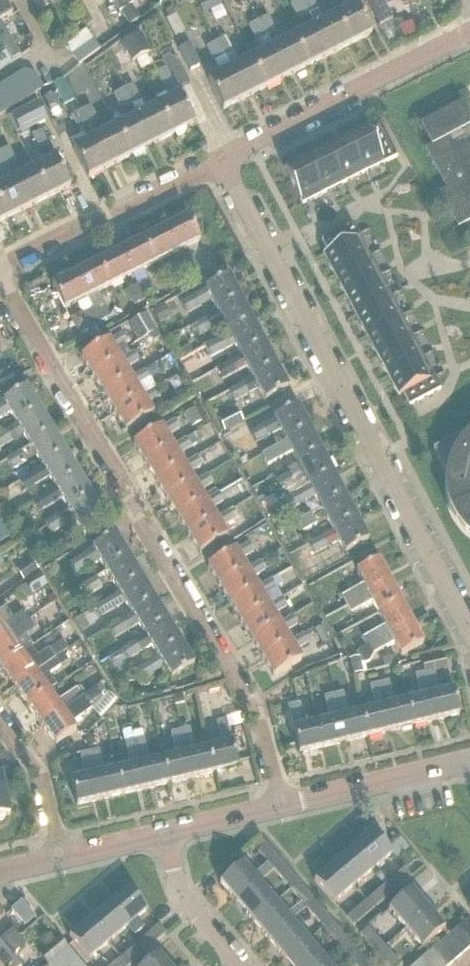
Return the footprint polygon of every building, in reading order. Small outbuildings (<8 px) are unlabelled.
[(11,17),(1,0),(0,0),(0,24),(11,17)] [(33,0),(31,2),(37,13),(47,7),(42,0),(33,0)] [(118,13),(120,12),(131,5),(132,5),(129,0),(111,0),(118,13)] [(203,1),(208,12),(220,7),(217,0),(205,0),(203,1)] [(300,0),(299,0),(289,5),(298,22),(308,17),(300,0)] [(308,17),(317,12),(312,0),(300,0),(308,17)] [(349,46),(371,35),(353,0),(341,0),(340,1),(345,11),(335,17),(349,46)] [(377,25),(390,18),(381,0),(364,0),(377,25)] [(131,5),(120,12),(128,26),(139,19),(131,5)] [(349,46),(335,17),(323,23),(317,12),(308,17),(313,27),(328,56),(349,46)] [(184,32),(175,16),(166,21),(175,37),(184,32)] [(267,17),(258,22),(266,38),(275,33),(267,17)] [(255,43),(266,38),(258,22),(247,27),(255,43)] [(292,38),(307,67),(325,58),(328,56),(313,27),(292,38)] [(70,56),(91,40),(85,31),(63,46),(70,56)] [(307,67),(292,38),(280,44),(275,33),(266,38),(271,49),(286,78),(307,67)] [(130,64),(142,58),(149,54),(140,36),(121,46),(130,64)] [(224,59),(233,55),(224,38),(215,43),(224,59)] [(261,54),(250,59),(265,88),(286,78),(271,49),(266,38),(255,43),(261,54)] [(91,40),(70,56),(77,65),(99,50),(91,40)] [(224,59),(215,43),(205,49),(213,65),(224,59)] [(188,72),(200,66),(189,44),(177,50),(188,72)] [(265,88),(250,59),(239,65),(233,55),(224,59),(244,99),(265,88)] [(161,63),(164,69),(165,68),(173,84),(182,80),(171,58),(161,63)] [(213,65),(219,75),(208,81),(222,110),(244,99),(224,59),(213,65)] [(102,125),(111,121),(91,67),(67,75),(79,109),(94,103),(102,125)] [(173,85),(173,84),(165,68),(164,69),(155,74),(163,90),(173,85)] [(20,83),(15,105),(42,88),(34,74),(24,71),(21,83),(20,83)] [(15,105),(20,83),(9,80),(6,92),(5,92),(0,114),(15,105)] [(131,106),(140,102),(132,85),(122,90),(131,106)] [(157,106),(172,135),(194,124),(179,95),(173,85),(163,90),(169,101),(157,106)] [(131,106),(122,90),(112,95),(120,112),(131,106)] [(172,135),(157,106),(146,112),(140,102),(131,106),(151,146),(172,135)] [(33,128),(45,121),(36,104),(24,109),(33,128)] [(469,222),(469,155),(458,133),(469,126),(469,120),(461,104),(420,126),(431,148),(425,152),(446,191),(439,195),(457,228),(469,222)] [(115,128),(130,157),(151,146),(131,106),(120,112),(125,123),(115,128)] [(89,128),(98,123),(90,107),(81,111),(89,128)] [(89,128),(81,111),(69,117),(78,133),(89,128)] [(130,157),(115,128),(103,134),(98,123),(89,128),(109,167),(130,157)] [(368,132),(372,140),(384,134),(380,126),(368,132)] [(366,127),(345,138),(363,174),(385,164),(381,156),(377,148),(372,140),(368,132),(366,127)] [(78,133),(84,144),(73,149),(87,178),(109,167),(89,128),(78,133)] [(39,153),(49,148),(41,131),(30,137),(39,153)] [(388,142),(384,134),(372,140),(377,148),(388,142)] [(343,185),(363,174),(345,138),(325,148),(343,185)] [(388,142),(377,148),(381,156),(392,150),(388,142)] [(7,169),(16,164),(8,148),(0,152),(0,156),(7,169)] [(39,153),(44,164),(33,169),(48,198),(70,187),(55,158),(54,159),(49,148),(39,153)] [(343,185),(325,148),(304,159),(323,195),(343,185)] [(396,158),(392,150),(381,156),(385,164),(396,158)] [(302,206),(323,195),(304,159),(283,170),(302,206)] [(12,180),(27,209),(48,198),(33,169),(22,175),(16,164),(7,169),(12,180)] [(0,186),(0,208),(6,220),(27,209),(12,180),(7,169),(0,173),(0,182),(2,185),(0,186)] [(164,230),(176,253),(199,241),(188,218),(164,230)] [(341,230),(348,242),(358,236),(352,225),(341,230)] [(154,264),(176,253),(164,230),(142,241),(154,264)] [(337,247),(348,242),(341,230),(331,236),(337,247)] [(331,236),(320,241),(327,253),(337,247),(331,236)] [(322,255),(333,276),(369,257),(358,236),(348,242),(337,247),(327,253),(322,255)] [(131,276),(136,287),(146,282),(140,271),(154,264),(142,241),(120,252),(131,276)] [(131,276),(120,252),(97,264),(109,287),(131,276)] [(380,277),(369,257),(333,276),(344,296),(380,277)] [(181,264),(189,278),(198,273),(191,259),(181,264)] [(87,299),(86,299),(91,309),(101,304),(96,294),(109,287),(97,264),(75,275),(87,299)] [(178,283),(189,278),(181,264),(171,269),(178,283)] [(87,299),(75,275),(52,287),(64,310),(86,299),(87,299)] [(391,297),(380,277),(344,296),(355,316),(391,297)] [(199,307),(211,301),(217,313),(241,300),(229,278),(205,290),(194,296),(199,307)] [(146,282),(136,287),(142,301),(153,296),(146,282)] [(133,305),(142,301),(136,287),(126,292),(133,305)] [(186,314),(199,307),(194,296),(180,304),(186,314)] [(365,337),(401,318),(391,297),(355,316),(365,337)] [(217,313),(206,319),(212,330),(223,324),(229,335),(252,323),(241,300),(217,313)] [(91,309),(99,324),(109,318),(101,304),(91,309)] [(164,307),(153,313),(159,325),(170,319),(164,307)] [(88,329),(99,324),(91,309),(81,315),(88,329)] [(145,315),(129,324),(139,342),(156,332),(146,315),(145,315)] [(365,337),(376,357),(412,338),(401,318),(365,337)] [(212,330),(206,319),(192,326),(198,337),(212,330)] [(229,335),(217,341),(223,352),(235,346),(240,356),(241,357),(264,345),(252,323),(229,335)] [(92,377),(119,361),(113,351),(126,343),(121,335),(108,343),(108,342),(80,359),(92,377)] [(422,358),(412,338),(376,357),(387,377),(422,358)] [(223,352),(217,341),(203,348),(209,359),(223,352)] [(235,374),(246,368),(252,379),(252,380),(276,367),(264,345),(241,357),(240,356),(228,362),(235,374)] [(185,358),(192,354),(188,346),(180,351),(185,358)] [(103,395),(130,379),(125,370),(138,362),(133,354),(120,361),(119,361),(92,377),(103,395)] [(410,391),(418,387),(426,383),(434,379),(422,358),(387,377),(398,398),(402,396),(410,391)] [(221,381),(235,374),(228,362),(215,370),(221,381)] [(11,377),(5,365),(0,367),(0,382),(11,377)] [(240,385),(247,396),(258,390),(265,402),(288,390),(276,367),(252,380),(252,379),(240,385)] [(113,413),(141,397),(135,387),(148,380),(143,371),(130,379),(103,395),(113,413)] [(426,383),(432,395),(440,391),(434,379),(426,383)] [(432,395),(426,383),(418,387),(424,399),(432,395)] [(247,396),(240,385),(227,392),(233,404),(247,396)] [(410,391),(416,403),(424,399),(418,387),(410,391)] [(3,403),(0,405),(0,419),(10,414),(16,425),(39,411),(26,389),(3,403)] [(141,397),(113,413),(125,432),(152,415),(146,405),(159,397),(154,389),(141,397)] [(408,407),(416,403),(410,391),(402,396),(408,407)] [(268,437),(280,431),(285,442),(309,430),(297,407),(273,419),(274,420),(262,426),(268,437)] [(190,428),(201,423),(194,410),(183,416),(190,428)] [(224,433),(242,423),(236,410),(217,420),(224,433)] [(23,435),(29,446),(52,432),(39,411),(16,425),(5,431),(12,442),(23,435)] [(144,464),(172,448),(166,438),(179,430),(174,422),(161,429),(133,446),(144,464)] [(255,445),(268,437),(262,426),(248,433),(255,445)] [(280,460),(292,454),(297,464),(321,452),(309,430),(285,442),(286,442),(274,449),(280,460)] [(5,431),(0,434),(0,449),(12,442),(5,431)] [(432,450),(444,475),(444,481),(444,484),(443,487),(444,494),(445,500),(446,504),(447,507),(449,513),(450,516),(454,522),(456,525),(460,530),(462,533),(466,537),(469,540),(469,431),(432,450)] [(29,446),(42,468),(65,454),(52,432),(29,446)] [(185,440),(190,449),(202,441),(197,433),(185,440)] [(190,449),(185,440),(172,448),(144,464),(155,482),(183,466),(177,456),(190,449)] [(280,460),(274,449),(260,456),(266,467),(280,460)] [(12,471),(25,463),(18,452),(5,460),(12,471)] [(309,487),(332,475),(321,452),(297,464),(309,487)] [(38,485),(49,478),(55,489),(78,476),(65,454),(42,468),(32,474),(38,485)] [(183,466),(155,482),(166,500),(194,484),(188,474),(201,467),(196,458),(183,466)] [(278,489),(291,482),(286,471),(272,478),(278,489)] [(38,485),(32,474),(18,482),(25,493),(38,485)] [(321,509),(344,497),(332,475),(309,487),(297,493),(303,504),(315,498),(321,509)] [(55,489),(44,495),(51,506),(61,499),(68,511),(91,497),(78,476),(55,489)] [(194,484),(166,500),(177,519),(205,502),(199,492),(212,485),(207,476),(194,484)] [(303,504),(297,493),(284,500),(290,511),(303,504)] [(205,502),(177,519),(188,537),(215,520),(210,510),(223,503),(218,494),(205,502)] [(51,506),(44,495),(31,503),(37,514),(51,506)] [(104,519),(91,497),(68,511),(82,533),(104,519)] [(356,519),(344,497),(321,509),(333,531),(356,519)] [(215,520),(188,537),(199,555),(227,539),(221,528),(233,521),(228,512),(215,520)] [(318,527),(312,515),(297,523),(303,534),(318,527)] [(44,525),(50,535),(64,528),(57,516),(44,525)] [(1,518),(0,519),(0,542),(11,535),(1,518)] [(356,519),(333,531),(321,538),(327,548),(338,542),(345,554),(368,542),(356,519)] [(88,567),(99,561),(105,572),(128,558),(115,536),(92,550),(82,556),(88,567)] [(307,545),(313,556),(327,548),(321,538),(307,545)] [(207,568),(218,587),(246,570),(240,560),(253,553),(248,544),(235,552),(207,568)] [(82,556),(68,564),(74,575),(88,567),(82,556)] [(112,582),(118,593),(119,593),(141,580),(128,558),(105,572),(112,582)] [(378,561),(367,567),(362,558),(351,564),(363,586),(342,597),(346,606),(389,583),(378,561)] [(23,582),(38,571),(30,560),(15,571),(23,582)] [(229,605),(257,588),(251,579),(264,571),(259,563),(246,571),(246,570),(218,587),(229,605)] [(32,596),(46,586),(39,575),(25,585),(32,596)] [(81,586),(87,597),(101,588),(95,577),(81,586)] [(115,610),(125,604),(131,614),(132,615),(154,601),(141,580),(119,593),(118,593),(108,599),(115,610)] [(240,623),(268,607),(262,597),(275,589),(270,581),(257,589),(257,588),(229,605),(240,623)] [(372,603),(378,615),(400,603),(389,583),(346,606),(351,614),(372,603)] [(115,610),(108,599),(94,608),(100,618),(115,610)] [(268,607),(240,623),(251,641),(279,625),(273,615),(286,607),(281,599),(268,607)] [(128,631),(138,626),(144,636),(145,636),(167,623),(154,601),(132,615),(131,614),(121,620),(128,631)] [(411,624),(400,603),(378,615),(384,627),(363,638),(368,647),(411,624)] [(27,621),(22,614),(2,627),(0,624),(0,641),(27,621)] [(82,617),(73,622),(80,633),(89,628),(82,617)] [(279,625),(251,641),(262,659),(290,643),(284,633),(297,625),(292,617),(279,625)] [(128,631),(121,620),(107,629),(114,639),(128,631)] [(21,655),(32,647),(24,636),(33,629),(27,621),(0,641),(0,668),(1,669),(21,654),(21,655)] [(140,653),(151,646),(157,657),(158,658),(180,644),(167,623),(145,636),(144,636),(134,642),(140,653)] [(368,647),(372,656),(393,644),(400,657),(422,645),(411,624),(368,647)] [(321,627),(314,631),(321,645),(329,641),(321,627)] [(290,643),(262,659),(273,678),(301,661),(295,651),(307,643),(302,635),(290,643)] [(48,651),(54,660),(63,653),(68,650),(62,642),(48,651)] [(126,661),(140,653),(134,642),(120,650),(126,661)] [(153,674),(164,668),(171,680),(193,666),(180,644),(158,658),(157,657),(147,664),(153,674)] [(372,656),(368,647),(358,652),(364,665),(369,663),(372,656)] [(54,660),(48,651),(29,665),(21,655),(21,654),(1,669),(14,688),(54,660)] [(63,653),(54,660),(60,667),(65,664),(68,661),(63,653)] [(359,658),(349,660),(353,676),(363,673),(359,658)] [(424,674),(433,672),(445,669),(442,658),(421,663),(423,674),(424,674)] [(28,707),(48,693),(40,681),(60,667),(54,660),(14,688),(28,707)] [(140,682),(153,674),(147,664),(133,672),(140,682)] [(449,669),(437,671),(441,689),(453,686),(449,669)] [(424,674),(435,722),(459,716),(453,691),(439,695),(433,672),(424,674)] [(420,699),(407,703),(413,727),(435,722),(424,674),(423,674),(414,676),(420,699)] [(378,685),(390,732),(413,727),(407,703),(393,706),(388,683),(378,685)] [(390,732),(378,685),(369,687),(374,710),(361,714),(367,738),(390,732)] [(96,689),(82,699),(87,706),(87,707),(101,697),(101,695),(96,689)] [(41,726),(81,698),(75,690),(56,704),(48,693),(28,707),(41,726)] [(344,743),(367,738),(361,714),(348,717),(342,694),(333,696),(344,743)] [(181,695),(172,697),(174,706),(183,704),(181,695)] [(322,749),(344,743),(333,696),(323,698),(329,721),(316,725),(322,749)] [(81,698),(41,726),(55,746),(75,731),(67,719),(87,706),(82,699),(81,698)] [(322,749),(316,725),(302,728),(296,705),(287,707),(298,755),(322,749)] [(208,750),(213,774),(237,769),(226,721),(216,723),(221,747),(208,750)] [(216,723),(203,726),(208,750),(221,747),(216,723)] [(179,732),(191,780),(213,774),(208,750),(194,753),(189,730),(179,732)] [(191,780),(179,732),(170,734),(175,757),(162,761),(168,785),(191,780)] [(91,735),(85,737),(88,749),(95,747),(93,735),(91,735)] [(168,785),(162,761),(149,764),(143,740),(134,743),(145,790),(168,785)] [(145,790),(134,743),(124,745),(130,768),(117,771),(122,796),(145,790)] [(88,753),(100,801),(122,796),(117,771),(103,774),(98,751),(88,753)] [(71,782),(76,806),(100,801),(88,753),(79,755),(84,779),(71,782)] [(3,821),(2,817),(9,816),(1,777),(0,777),(0,821),(3,821)] [(371,872),(391,855),(386,850),(372,832),(352,849),(371,872)] [(406,852),(397,841),(386,850),(391,855),(396,861),(406,852)] [(273,872),(281,865),(265,846),(257,853),(267,864),(273,872)] [(371,872),(352,849),(333,865),(352,888),(371,872)] [(273,872),(267,864),(253,876),(243,864),(219,884),(236,904),(259,884),(273,872)] [(289,891),(298,884),(281,865),(273,872),(289,891)] [(352,888),(333,865),(313,882),(333,904),(352,888)] [(385,886),(391,894),(410,878),(403,870),(385,886)] [(252,923),(276,903),(259,884),(236,904),(252,923)] [(306,910),(314,903),(298,884),(289,891),(306,910)] [(372,910),(391,894),(385,886),(365,902),(372,910)] [(107,905),(127,929),(147,912),(127,889),(107,905)] [(404,930),(427,910),(411,891),(388,911),(404,930)] [(23,928),(34,919),(20,901),(8,910),(23,928)] [(352,927),(372,910),(365,902),(345,919),(352,927)] [(268,942),(292,922),(291,921),(297,916),(290,909),(285,914),(276,903),(252,923),(268,942)] [(322,929),(330,922),(314,903),(306,910),(322,929)] [(107,905),(88,921),(108,945),(127,929),(107,905)] [(427,910),(404,930),(421,950),(444,930),(427,910)] [(469,946),(469,923),(467,920),(456,930),(469,946)] [(108,945),(88,921),(68,938),(88,961),(108,945)] [(284,961),(308,941),(292,922),(268,942),(284,961)] [(338,948),(347,941),(330,922),(322,929),(338,948)] [(139,942),(146,951),(165,935),(158,927),(139,942)] [(375,955),(383,948),(367,929),(359,936),(375,955)] [(469,949),(469,946),(456,930),(447,937),(463,956),(469,949)] [(18,938),(12,931),(0,941),(0,954),(18,938)] [(454,963),(463,956),(447,937),(438,945),(454,963)] [(10,958),(24,946),(18,938),(0,954),(0,965),(16,965),(10,958)] [(68,950),(60,940),(39,957),(47,965),(49,965),(68,950)] [(324,960),(308,941),(284,961),(289,965),(317,965),(324,960)] [(363,960),(347,941),(338,948),(353,965),(356,965),(363,960)] [(146,951),(139,942),(119,959),(125,965),(128,965),(146,951)] [(454,963),(438,945),(430,952),(441,965),(450,965),(454,963)] [(375,955),(384,965),(398,965),(383,948),(375,955)] [(49,965),(69,965),(77,960),(68,950),(49,965)] [(430,952),(421,960),(426,965),(441,965),(430,952)] [(158,955),(145,965),(168,965),(158,955)]
